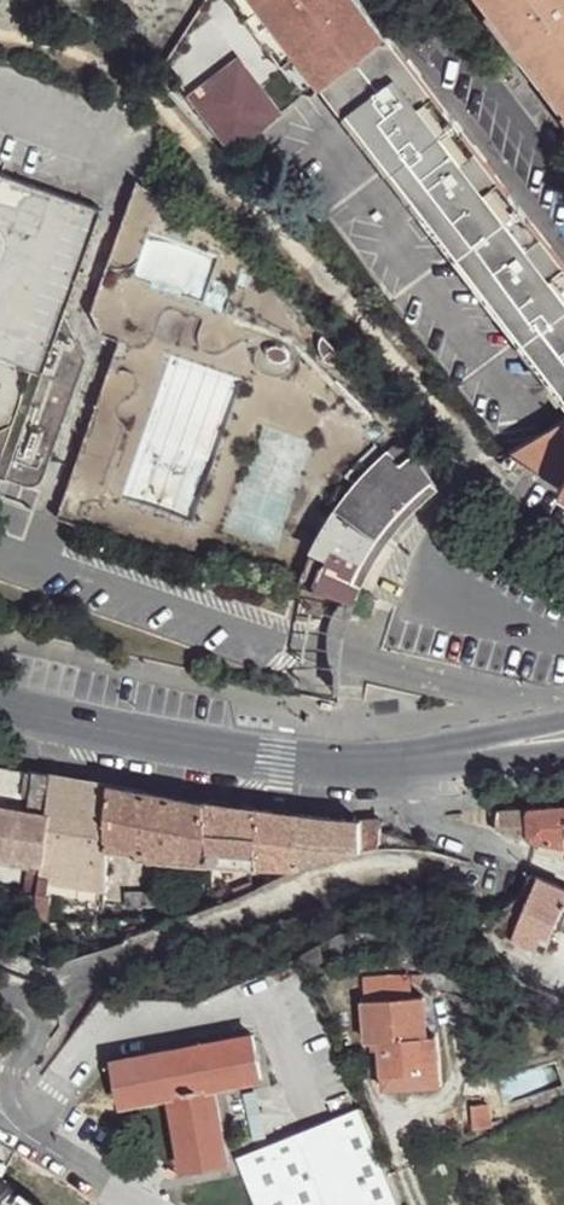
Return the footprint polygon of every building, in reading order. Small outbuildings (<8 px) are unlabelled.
[(303,93),(318,83),(384,33),(359,0),(234,0),(303,93)] [(493,0),(474,0),(563,120),(563,94),(493,0)] [(563,94),(563,0),(493,0),(563,94)] [(318,83),(563,404),(563,265),(384,33),(318,83)] [(185,95),(228,151),(279,112),(236,57),(185,95)] [(67,319),(105,214),(7,178),(0,175),(0,481),(24,489),(33,488),(39,486),(43,483),(86,367),(67,319)] [(559,483),(563,476),(563,417),(509,451),(511,452),(559,483)] [(397,467),(385,454),(347,491),(310,555),(324,560),(314,586),(350,599),(373,554),(396,521),(435,483),(412,457),(397,467)] [(0,769),(0,808),(47,816),(51,778),(0,769)] [(108,788),(51,778),(47,816),(51,816),(43,864),(40,864),(37,883),(48,885),(101,892),(104,849),(108,788)] [(204,804),(108,788),(104,849),(139,853),(139,859),(206,867),(204,804)] [(262,814),(204,804),(206,867),(255,872),(262,814)] [(0,808),(0,858),(29,862),(40,864),(43,864),(51,816),(47,816),(0,808)] [(529,811),(530,844),(562,850),(563,850),(563,809),(529,811)] [(530,844),(529,811),(499,814),(496,831),(530,844)] [(358,824),(262,814),(255,872),(292,875),(318,864),(358,855),(358,824)] [(377,824),(358,824),(358,855),(378,853),(377,824)] [(40,864),(29,862),(19,917),(30,920),(37,883),(40,864)] [(549,939),(554,927),(563,904),(563,893),(539,882),(510,944),(534,952),(541,937),(549,939)] [(48,885),(37,883),(30,920),(30,923),(44,925),(51,899),(46,898),(48,885)] [(174,894),(126,896),(129,910),(175,908),(174,894)] [(554,927),(563,931),(563,904),(554,927)] [(428,998),(368,1001),(371,1040),(384,1041),(388,1088),(417,1088),(416,1076),(428,1075),(426,1038),(430,1038),(428,998)] [(252,1036),(117,1061),(127,1104),(173,1096),(217,1089),(261,1080),(252,1036)] [(430,1038),(426,1038),(428,1075),(416,1076),(417,1088),(443,1088),(440,1037),(430,1038)] [(217,1089),(172,1097),(186,1169),(231,1162),(217,1089)] [(360,1109),(236,1159),(255,1204),(400,1204),(360,1109)] [(23,1191),(0,1180),(0,1204),(42,1204),(23,1191)]
